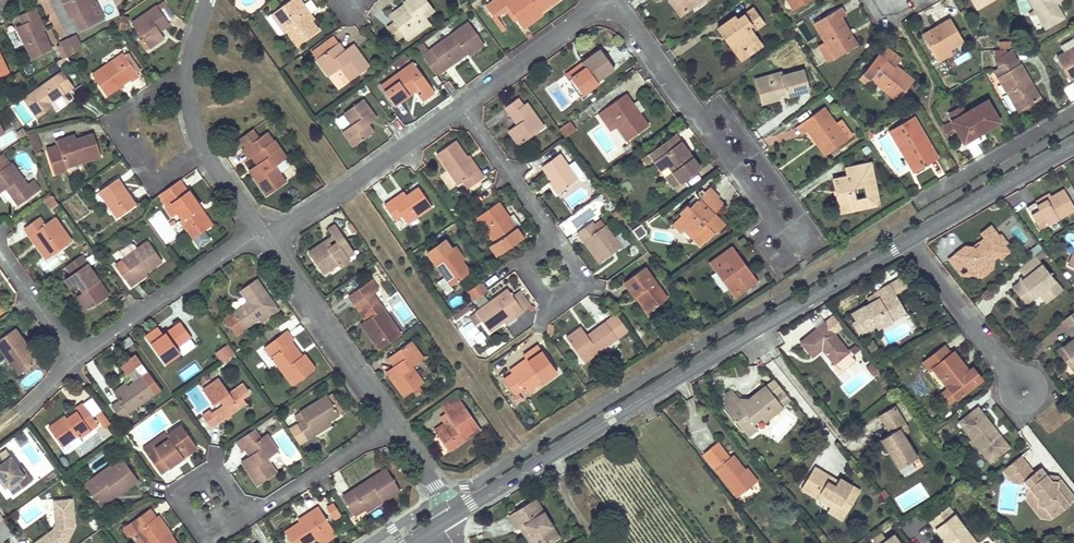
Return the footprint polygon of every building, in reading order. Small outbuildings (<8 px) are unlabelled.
[(66,15),(70,13),(73,17),(80,31),(104,19),(94,0),(59,0),(66,15)] [(317,30),(310,20),(307,22),(304,17),(306,15),(299,6),(302,3),(300,0),(288,0),(272,12),(285,31),(296,45),(317,30)] [(403,4),(404,6),(408,11),(393,21),(403,37),(419,26),(417,23),(423,18),(433,12),(425,0),(408,0),(403,4)] [(532,20),(542,14),(540,10),(555,0),(494,0),(485,6),(491,15),(506,6),(522,27),(532,20)] [(678,15),(692,5),(700,0),(669,0),(678,15)] [(793,10),(809,0),(787,0),(793,10)] [(1059,0),(1030,0),(1046,27),(1063,18),(1054,3),(1059,0)] [(310,20),(313,18),(302,3),(299,6),(306,15),(304,17),(307,22),(310,20)] [(149,49),(164,38),(160,32),(157,29),(167,22),(156,6),(131,24),(141,38),(149,49)] [(404,6),(389,16),(393,21),(408,11),(404,6)] [(30,58),(40,53),(50,48),(35,18),(38,16),(33,7),(17,15),(21,23),(14,26),(30,58)] [(842,27),(844,26),(846,25),(841,17),(845,15),(840,7),(813,23),(824,42),(833,58),(857,45),(851,35),(848,37),(842,27)] [(752,52),(756,49),(761,46),(752,32),(763,24),(752,9),(736,21),(733,17),(717,29),(724,38),(729,34),(731,38),(729,39),(739,54),(748,48),(752,52)] [(270,14),(283,32),(285,31),(272,12),(270,14)] [(501,31),(503,30),(505,29),(496,15),(492,18),(501,31)] [(419,26),(403,37),(406,41),(428,25),(423,18),(417,23),(419,26)] [(963,41),(956,30),(950,19),(922,35),(935,57),(948,49),(963,41)] [(805,20),(797,24),(806,40),(813,36),(805,20)] [(484,44),(467,21),(430,48),(424,41),(415,47),(421,55),(436,75),(468,52),(469,54),(484,44)] [(160,32),(169,25),(167,22),(157,29),(160,32)] [(82,47),(75,34),(67,38),(74,52),(82,47)] [(729,34),(724,38),(740,60),(752,52),(748,48),(739,54),(729,39),(731,38),(729,34)] [(318,57),(338,44),(333,37),(314,51),(318,57)] [(63,50),(66,57),(74,52),(67,38),(59,42),(63,50)] [(138,40),(146,51),(149,49),(141,38),(138,40)] [(1073,38),(1073,39),(1063,45),(1067,52),(1057,58),(1069,79),(1073,77),(1073,38)] [(1012,41),(999,41),(999,50),(1012,50),(1012,41)] [(818,45),(827,62),(833,58),(824,42),(818,45)] [(328,77),(334,72),(340,68),(349,81),(369,68),(356,49),(346,55),(343,50),(338,44),(318,57),(316,59),(328,77)] [(346,55),(356,49),(352,44),(343,50),(346,55)] [(900,57),(884,45),(879,53),(894,65),(900,57)] [(948,49),(935,57),(938,62),(951,55),(948,49)] [(569,81),(574,89),(580,97),(597,84),(596,82),(615,68),(601,50),(583,63),(587,68),(569,81)] [(9,70),(0,52),(0,75),(9,70)] [(409,57),(406,53),(393,63),(396,67),(409,57)] [(897,67),(896,68),(895,69),(893,67),(894,65),(879,53),(859,79),(866,84),(870,80),(897,101),(913,80),(897,67)] [(105,95),(121,84),(137,74),(123,54),(92,75),(105,95)] [(66,65),(70,63),(66,57),(55,62),(57,65),(58,67),(65,63),(66,65)] [(1033,87),(1031,88),(1030,89),(1029,87),(1031,85),(1019,65),(1018,65),(1015,59),(995,71),(1007,93),(1001,96),(1011,113),(1017,109),(1018,111),(1039,99),(1033,87)] [(417,94),(419,97),(421,100),(424,97),(422,94),(431,88),(413,62),(379,85),(393,105),(417,87),(420,91),(417,94)] [(583,63),(565,76),(569,81),(587,68),(583,63)] [(12,74),(15,79),(17,84),(24,80),(20,71),(12,74)] [(55,109),(53,106),(50,103),(74,87),(63,71),(23,98),(29,106),(36,116),(39,120),(55,109)] [(783,96),(784,95),(786,95),(786,97),(808,92),(808,91),(806,82),(803,71),(782,76),(781,72),(755,79),(758,89),(762,88),(766,103),(778,99),(777,94),(782,92),(783,96)] [(422,94),(424,97),(433,91),(431,88),(422,94)] [(617,127),(621,134),(626,141),(648,126),(626,94),(598,114),(610,131),(617,127)] [(351,146),(362,139),(372,132),(367,125),(362,118),(371,111),(362,98),(343,111),(352,124),(341,131),(351,146)] [(519,100),(513,104),(508,108),(519,124),(510,130),(520,145),(545,128),(527,103),(523,106),(519,100)] [(982,132),(991,127),(999,123),(987,101),(965,113),(952,120),(951,121),(961,138),(980,128),(982,132)] [(961,106),(948,113),(952,120),(965,113),(961,106)] [(828,153),(837,147),(846,141),(835,125),(823,107),(801,122),(807,131),(814,142),(818,139),(828,153)] [(367,125),(376,118),(371,111),(362,118),(367,125)] [(914,172),(925,165),(937,159),(914,118),(894,129),(908,154),(905,156),(914,172)] [(576,129),(570,120),(558,128),(564,136),(564,137),(576,129)] [(835,125),(846,141),(853,136),(842,120),(835,125)] [(948,120),(941,125),(947,135),(955,130),(948,120)] [(807,131),(801,122),(795,126),(801,135),(807,131)] [(980,128),(961,138),(964,143),(982,132),(980,128)] [(238,138),(245,147),(258,139),(252,129),(238,138)] [(908,154),(894,129),(890,131),(905,156),(908,154)] [(871,130),(864,134),(869,142),(876,137),(871,130)] [(40,145),(35,132),(26,135),(31,147),(40,145)] [(266,196),(275,189),(285,183),(274,166),(285,159),(274,142),(272,142),(266,133),(258,139),(245,147),(241,150),(247,158),(251,155),(256,164),(260,168),(251,174),(266,196)] [(46,148),(50,161),(54,173),(66,169),(65,166),(100,155),(93,134),(76,139),(70,141),(68,136),(56,139),(58,145),(46,148)] [(671,149),(681,142),(676,135),(667,142),(671,149)] [(818,139),(814,142),(824,156),(828,153),(818,139)] [(455,142),(446,148),(437,154),(458,185),(463,181),(468,188),(483,177),(469,156),(466,158),(455,142)] [(672,172),(669,174),(666,177),(673,187),(699,168),(681,142),(671,149),(667,142),(642,159),(646,165),(654,160),(660,169),(667,164),(672,172)] [(872,152),(867,146),(862,150),(866,156),(872,152)] [(560,154),(542,167),(551,179),(560,192),(578,180),(578,178),(583,174),(574,161),(568,165),(560,154)] [(10,163),(5,155),(0,158),(0,170),(10,163)] [(26,199),(36,192),(32,180),(24,184),(10,163),(0,170),(0,192),(4,189),(16,206),(26,199)] [(256,164),(248,169),(251,174),(260,168),(256,164)] [(846,178),(872,172),(870,165),(844,171),(846,178)] [(858,210),(856,200),(853,190),(865,187),(869,205),(878,203),(872,172),(846,178),(833,181),(835,191),(838,190),(839,196),(837,197),(840,214),(858,210)] [(117,218),(126,212),(136,206),(117,178),(98,191),(117,218)] [(192,238),(201,233),(209,227),(197,210),(201,208),(189,190),(188,191),(180,179),(157,194),(165,205),(164,207),(171,217),(178,213),(182,219),(180,221),(192,238)] [(548,181),(557,195),(560,192),(551,179),(548,181)] [(394,219),(397,216),(401,214),(406,222),(430,205),(418,187),(406,195),(402,197),(399,193),(383,204),(394,219)] [(698,246),(702,242),(706,238),(707,239),(715,231),(717,232),(726,224),(714,212),(722,204),(717,198),(718,197),(708,187),(688,207),(686,204),(678,212),(681,215),(672,223),(681,232),(683,230),(688,232),(691,236),(690,238),(698,246)] [(856,200),(858,210),(879,206),(878,203),(869,205),(865,187),(853,190),(856,200)] [(1072,197),(1066,188),(1052,196),(1038,203),(1036,200),(1028,205),(1037,221),(1044,217),(1048,223),(1073,209),(1073,202),(1072,197)] [(1052,196),(1050,192),(1036,200),(1038,203),(1052,196)] [(44,199),(47,204),(50,209),(57,204),(50,195),(44,199)] [(500,254),(524,238),(522,235),(516,226),(509,215),(498,201),(477,216),(495,242),(494,244),(500,254)] [(209,227),(213,224),(201,208),(197,210),(209,227)] [(1044,217),(1037,221),(1040,227),(1048,223),(1044,217)] [(70,242),(62,230),(53,218),(43,225),(38,218),(24,228),(46,259),(70,242)] [(601,261),(611,254),(620,247),(604,225),(598,230),(592,222),(576,233),(582,242),(586,239),(601,261)] [(994,223),(984,231),(987,234),(975,244),(969,243),(952,257),(961,268),(969,261),(973,266),(986,269),(987,264),(998,255),(1002,252),(1005,255),(1013,248),(1007,242),(1010,239),(1003,230),(1001,231),(994,223)] [(339,268),(349,261),(346,257),(342,251),(349,247),(334,225),(327,230),(331,237),(333,240),(335,244),(331,247),(327,249),(322,243),(307,253),(321,275),(337,264),(339,268)] [(193,240),(197,248),(210,242),(206,234),(193,240)] [(333,240),(331,237),(322,243),(327,249),(331,247),(328,243),(333,240)] [(470,272),(467,266),(463,260),(465,259),(455,246),(453,247),(446,238),(428,251),(434,260),(445,277),(438,281),(447,295),(454,290),(451,285),(470,272)] [(582,242),(598,263),(601,261),(586,239),(582,242)] [(130,286),(139,281),(147,275),(145,272),(161,261),(148,241),(122,259),(128,268),(121,273),(130,286)] [(500,254),(494,244),(491,246),(498,256),(500,254)] [(731,246),(708,263),(735,298),(757,281),(731,246)] [(346,257),(353,253),(349,247),(342,251),(346,257)] [(1065,288),(1039,254),(1021,267),(1028,276),(1015,285),(1025,298),(1035,291),(1038,295),(1043,291),(1049,300),(1065,288)] [(984,276),(996,267),(998,255),(987,264),(986,269),(973,266),(969,261),(961,268),(964,272),(984,276)] [(85,312),(98,303),(110,295),(93,270),(91,272),(80,256),(67,265),(77,280),(83,289),(84,292),(76,298),(85,312)] [(622,283),(633,298),(635,297),(638,294),(650,310),(666,298),(644,267),(622,283)] [(880,298),(855,313),(859,321),(855,323),(861,334),(878,325),(884,321),(886,325),(901,317),(898,312),(895,307),(902,304),(896,293),(908,286),(903,277),(877,292),(880,298)] [(256,279),(239,290),(248,302),(224,319),(234,334),(261,316),(263,319),(277,310),(256,279)] [(361,323),(372,339),(379,350),(401,334),(394,323),(373,294),(379,289),(372,279),(348,296),(364,320),(361,323)] [(467,291),(470,295),(473,300),(487,290),(481,282),(467,291)] [(512,294),(507,289),(470,315),(476,324),(482,320),(489,330),(503,320),(504,322),(522,310),(512,294)] [(517,290),(512,294),(522,310),(528,306),(517,290)] [(1043,291),(1038,295),(1045,303),(1049,300),(1043,291)] [(457,294),(448,301),(452,307),(462,301),(457,294)] [(635,297),(646,312),(650,310),(638,294),(635,297)] [(901,317),(907,313),(902,304),(895,307),(898,312),(901,317)] [(470,310),(466,305),(451,315),(455,320),(470,310)] [(1061,321),(1066,327),(1073,321),(1073,311),(1061,321)] [(473,344),(483,336),(469,317),(459,325),(473,344)] [(583,363),(625,333),(614,317),(587,336),(581,327),(565,338),(583,363)] [(826,319),(800,340),(812,355),(823,346),(835,362),(850,350),(826,319)] [(1066,327),(1073,336),(1057,349),(1066,360),(1071,356),(1073,360),(1073,321),(1066,327)] [(165,365),(173,359),(181,354),(177,348),(192,338),(180,322),(163,334),(157,326),(145,336),(165,365)] [(24,349),(27,347),(13,327),(0,336),(0,350),(9,362),(17,374),(33,362),(24,349)] [(292,341),(285,330),(263,347),(291,385),(313,368),(302,353),(300,355),(291,342),(292,341)] [(120,343),(124,349),(133,343),(128,337),(120,343)] [(405,395),(414,389),(423,382),(411,366),(424,357),(412,340),(389,356),(395,365),(398,369),(390,375),(405,395)] [(220,361),(232,353),(227,345),(215,354),(220,361)] [(556,371),(537,345),(523,355),(524,358),(528,362),(511,375),(504,380),(514,394),(522,388),(538,376),(540,380),(542,382),(556,371)] [(33,362),(37,360),(27,347),(24,349),(33,362)] [(945,348),(924,363),(930,371),(933,370),(953,399),(979,380),(970,369),(968,371),(964,374),(951,357),(945,348)] [(119,401),(111,407),(120,419),(121,418),(129,413),(155,395),(149,387),(155,383),(135,354),(120,365),(127,374),(135,368),(141,377),(127,387),(115,396),(119,401)] [(955,354),(951,357),(964,374),(968,371),(955,354)] [(511,375),(528,362),(524,358),(508,370),(511,375)] [(875,377),(879,373),(876,368),(871,362),(866,366),(875,377)] [(395,365),(387,370),(390,375),(398,369),(395,365)] [(933,370),(930,371),(928,373),(950,401),(953,399),(933,370)] [(203,386),(211,380),(208,375),(199,381),(203,386)] [(538,376),(522,388),(524,392),(540,380),(538,376)] [(228,393),(218,379),(202,391),(212,406),(219,401),(222,406),(212,414),(209,410),(201,416),(211,429),(239,408),(235,402),(241,397),(249,392),(243,383),(228,393)] [(775,397),(783,391),(774,380),(766,387),(775,397)] [(161,391),(155,383),(149,387),(155,395),(161,391)] [(115,396),(127,387),(125,384),(113,393),(115,396)] [(790,399),(783,391),(775,397),(766,387),(765,385),(742,404),(736,396),(724,406),(744,431),(752,425),(760,417),(764,421),(782,406),(781,406),(790,399)] [(730,388),(724,393),(724,406),(736,396),(730,388)] [(327,397),(336,412),(337,413),(343,410),(333,394),(327,397)] [(296,425),(305,440),(312,435),(310,432),(326,423),(338,415),(337,413),(336,412),(327,397),(326,395),(298,412),(303,421),(298,424),(296,425)] [(457,396),(441,407),(444,412),(461,401),(457,396)] [(235,402),(239,408),(246,403),(241,397),(235,402)] [(437,435),(442,442),(447,450),(479,429),(461,401),(444,412),(452,424),(437,435)] [(48,426),(55,436),(61,446),(77,435),(79,437),(97,425),(82,403),(74,408),(76,411),(65,418),(63,415),(48,426)] [(879,441),(897,469),(916,457),(901,432),(907,428),(893,406),(877,416),(889,434),(879,441)] [(975,416),(980,412),(975,406),(969,410),(975,416)] [(1006,446),(980,412),(975,416),(969,410),(956,420),(969,438),(972,436),(981,448),(978,450),(987,461),(1006,446)] [(103,427),(109,423),(100,411),(95,415),(103,427)] [(293,415),(298,424),(303,421),(298,412),(293,415)] [(443,423),(433,429),(437,435),(452,424),(444,412),(438,417),(443,423)] [(132,417),(129,413),(121,418),(124,423),(132,417)] [(310,432),(312,435),(328,426),(326,423),(310,432)] [(748,436),(756,430),(752,425),(744,431),(748,436)] [(166,467),(167,468),(168,469),(182,459),(180,456),(194,445),(181,427),(166,437),(164,434),(141,450),(158,473),(166,467)] [(256,485),(265,479),(275,473),(265,459),(276,452),(265,434),(260,437),(254,429),(234,442),(240,451),(243,449),(248,456),(252,461),(244,467),(256,485)] [(966,441),(975,453),(978,450),(981,448),(972,436),(969,438),(966,441)] [(714,441),(707,446),(720,461),(726,457),(714,441)] [(197,449),(194,445),(180,456),(182,459),(197,449)] [(720,461),(707,446),(700,452),(735,495),(752,481),(741,467),(730,453),(726,457),(720,461)] [(248,456),(240,461),(244,467),(252,461),(248,456)] [(1028,465),(1021,457),(1004,470),(1010,479),(1028,465)] [(15,485),(16,481),(20,478),(14,470),(6,458),(0,462),(0,486),(9,497),(13,494),(19,490),(15,485)] [(83,484),(89,493),(95,501),(110,491),(114,497),(137,480),(120,458),(83,484)] [(744,464),(741,467),(752,481),(755,479),(744,464)] [(1028,465),(1010,479),(1015,485),(1023,484),(1025,482),(1035,474),(1028,465)] [(826,510),(840,520),(859,490),(837,477),(835,480),(832,485),(825,481),(828,476),(813,466),(800,487),(829,505),(826,510)] [(17,468),(14,470),(20,478),(16,481),(15,485),(19,490),(22,488),(28,483),(17,468)] [(371,500),(379,495),(383,501),(399,490),(386,468),(342,496),(354,514),(364,508),(362,505),(371,500)] [(1025,482),(1030,488),(1039,499),(1038,507),(1045,508),(1054,519),(1073,502),(1073,497),(1061,480),(1057,483),(1052,482),(1042,469),(1035,474),(1025,482)] [(828,476),(825,481),(832,485),(835,480),(828,476)] [(1027,497),(1034,506),(1038,507),(1039,499),(1030,488),(1025,482),(1023,484),(1027,491),(1027,497)] [(95,501),(100,507),(114,497),(110,491),(95,501)] [(364,508),(366,511),(383,501),(379,495),(371,500),(362,505),(364,508)] [(52,529),(32,542),(63,542),(66,541),(72,527),(70,499),(52,500),(55,524),(58,525),(55,530),(52,529)] [(335,518),(341,515),(333,502),(327,505),(335,518)] [(505,517),(514,532),(518,530),(523,538),(527,534),(532,542),(550,542),(556,540),(535,505),(531,508),(528,503),(505,517)] [(290,540),(291,542),(307,542),(316,537),(331,527),(317,506),(297,519),(299,521),(284,531),(290,540)] [(947,507),(928,521),(945,542),(966,542),(972,539),(947,507)] [(147,524),(156,517),(149,508),(140,515),(147,524)] [(156,517),(147,524),(140,515),(121,529),(127,538),(135,532),(144,542),(175,542),(156,517)] [(336,534),(331,527),(316,537),(319,542),(322,542),(336,534)] [(127,538),(121,529),(116,532),(122,541),(127,538)] [(127,538),(131,542),(144,542),(135,532),(127,538)] [(871,538),(874,542),(881,542),(886,539),(881,533),(871,538)] [(523,538),(526,542),(532,542),(527,534),(523,538)] [(892,534),(886,539),(881,542),(899,542),(892,534)]
